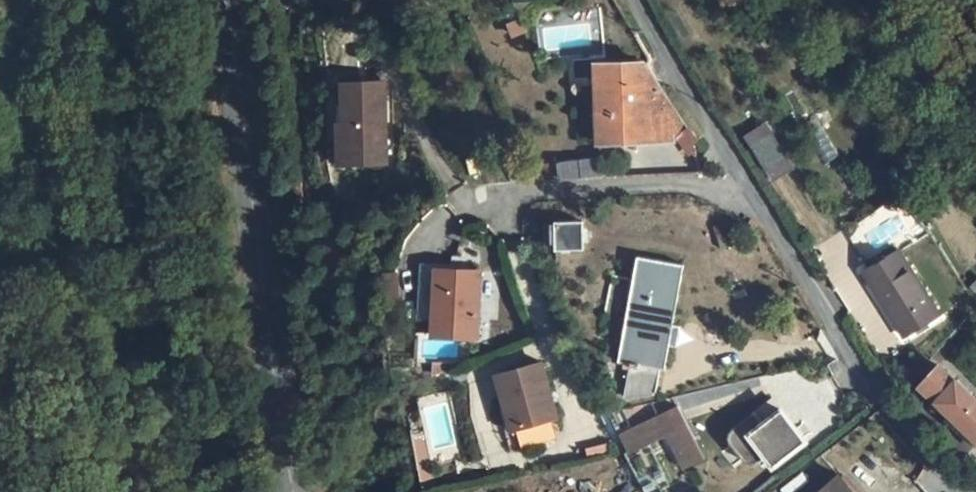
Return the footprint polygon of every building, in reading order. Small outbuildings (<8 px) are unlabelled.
[(521,39),(511,44),(516,55),(526,50),(521,39)] [(678,156),(693,159),(691,148),(685,144),(647,77),(605,79),(604,101),(596,102),(600,161),(604,162),(678,156)] [(348,155),(348,177),(385,179),(386,99),(343,100),(343,122),(333,122),(333,154),(348,155)] [(764,122),(740,137),(769,183),(793,168),(764,122)] [(348,155),(333,154),(333,176),(348,177),(348,155)] [(592,178),(592,161),(555,160),(555,177),(592,178)] [(578,245),(550,246),(551,274),(579,273),(578,245)] [(894,263),(856,287),(899,350),(936,328),(894,263)] [(629,301),(637,302),(622,386),(626,386),(621,419),(652,415),(656,391),(661,392),(665,368),(669,348),(679,288),(633,280),(629,301)] [(412,314),(428,315),(431,285),(415,283),(412,314)] [(474,289),(431,285),(428,315),(424,350),(466,354),(474,289)] [(622,386),(637,302),(629,301),(615,384),(622,386)] [(676,349),(669,348),(665,368),(672,369),(676,349)] [(934,379),(914,397),(975,459),(975,420),(934,379)] [(480,395),(492,451),(538,442),(527,386),(480,395)] [(754,440),(742,449),(769,481),(801,457),(766,415),(747,430),(754,440)] [(705,477),(675,428),(642,448),(653,464),(665,457),(685,488),(705,477)] [(422,484),(429,484),(427,437),(413,437),(414,467),(421,467),(422,484)] [(642,448),(629,456),(638,474),(653,464),(642,448)] [(639,476),(638,474),(629,456),(622,461),(633,478),(639,476)]
